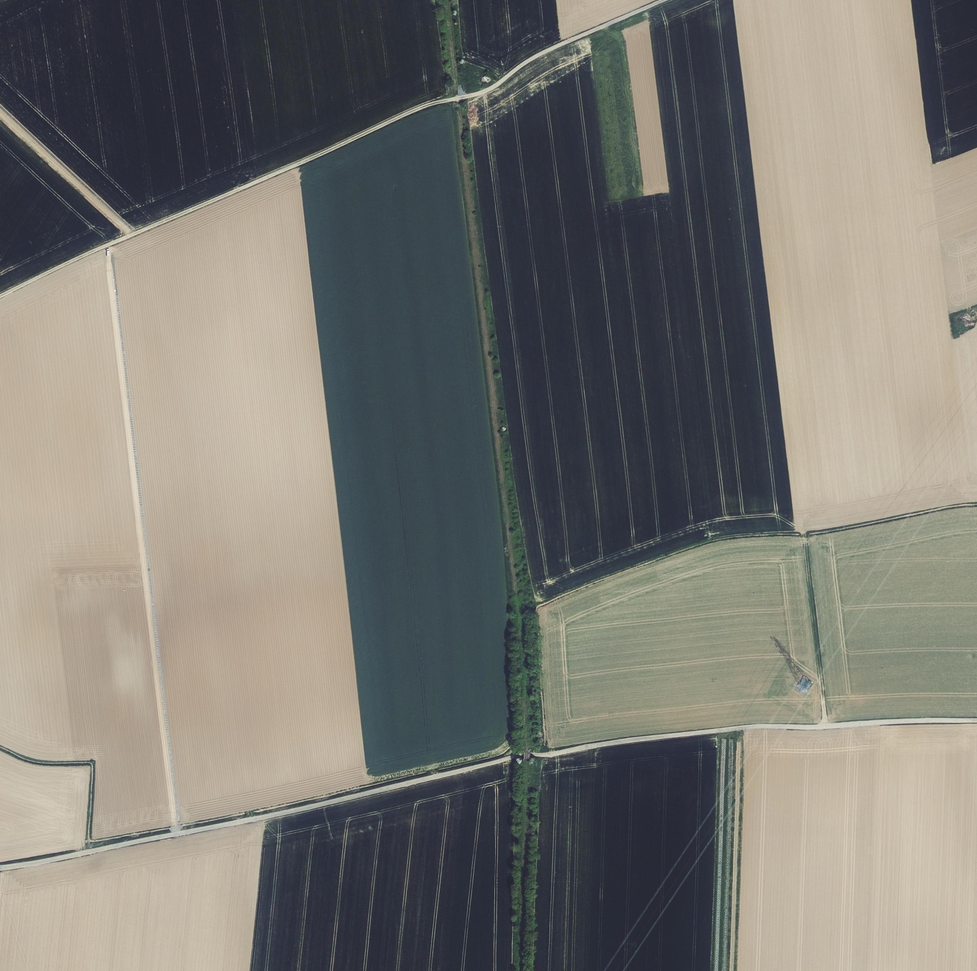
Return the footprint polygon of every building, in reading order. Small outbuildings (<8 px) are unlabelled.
[(487,83),(488,83),(488,82),(490,80),(491,80),(492,80),(493,80),(494,81),(495,81),(496,80),(492,77),(487,71),(486,72),(487,73),(486,75),(483,77),(487,82),(487,83)]
